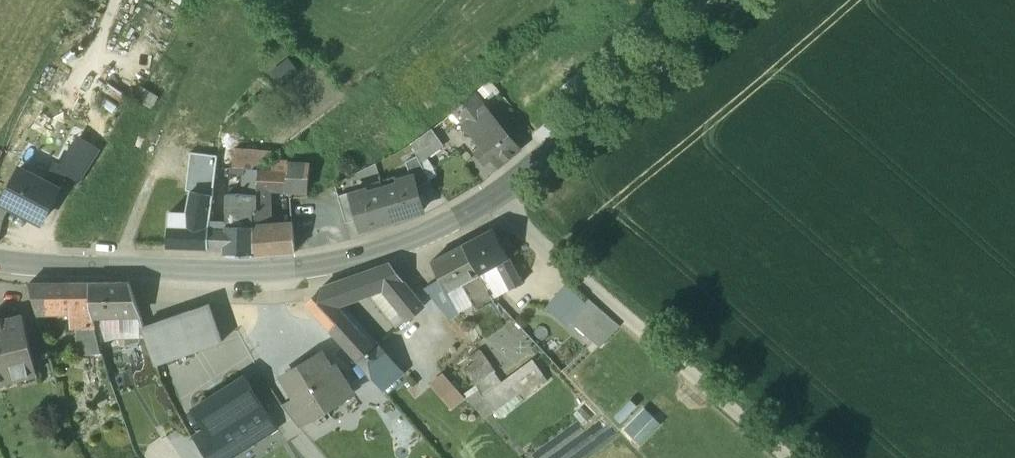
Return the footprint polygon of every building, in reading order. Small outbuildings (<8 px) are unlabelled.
[(472,94),(453,112),(464,125),(465,125),(475,115),(484,108),(472,94)] [(496,123),(484,108),(475,115),(488,130),(496,123)] [(488,130),(475,115),(465,125),(464,125),(463,125),(476,140),(477,140),(488,130)] [(517,148),(496,123),(488,130),(477,140),(483,148),(476,154),(483,164),(491,157),(498,165),(517,148)] [(430,129),(410,144),(417,155),(420,159),(441,144),(430,129)] [(81,181),(100,150),(79,137),(62,165),(60,168),(68,173),(81,181)] [(232,148),(232,167),(244,169),(254,169),(254,167),(271,154),(232,148)] [(190,192),(213,195),(219,152),(191,149),(185,191),(190,192)] [(430,181),(417,155),(406,161),(410,175),(413,175),(417,188),(430,181)] [(48,182),(60,188),(68,173),(60,168),(62,165),(58,162),(48,182)] [(285,163),(272,162),(271,170),(271,171),(271,190),(284,191),(285,163)] [(310,163),(285,163),(284,191),(308,190),(310,163)] [(3,201),(2,203),(10,207),(41,223),(60,188),(48,182),(21,168),(3,201)] [(254,169),(246,169),(245,182),(258,183),(259,170),(254,169)] [(271,171),(259,170),(258,183),(258,189),(269,190),(271,190),(271,171)] [(410,175),(397,179),(399,183),(383,188),(392,219),(423,210),(417,188),(413,175),(410,175)] [(258,183),(245,182),(244,195),(257,196),(258,189),(258,183)] [(383,188),(368,192),(367,188),(353,192),(351,193),(357,213),(362,228),(392,219),(383,188)] [(269,190),(258,189),(257,196),(257,197),(253,197),(252,227),(254,255),(295,251),(295,248),(292,224),(270,225),(269,190)] [(352,191),(338,195),(345,217),(357,213),(351,193),(353,192),(352,191)] [(213,195),(190,192),(189,198),(186,214),(168,214),(167,247),(209,248),(210,222),(210,217),(213,195)] [(244,195),(222,195),(222,201),(226,201),(226,222),(210,222),(209,248),(225,248),(225,253),(225,255),(254,255),(252,227),(253,197),(257,197),(257,196),(244,195)] [(0,199),(0,220),(4,220),(10,207),(2,203),(3,201),(0,199)] [(494,227),(463,243),(464,244),(480,273),(498,264),(511,288),(523,282),(504,247),(510,244),(505,236),(500,238),(494,227)] [(464,244),(432,261),(441,278),(448,290),(468,279),(480,273),(464,244)] [(498,264),(480,273),(493,298),(511,288),(498,264)] [(409,316),(422,305),(416,300),(389,265),(321,288),(336,305),(383,287),(408,317),(409,316)] [(493,298),(480,273),(468,279),(482,304),(493,298)] [(448,290),(441,278),(425,287),(430,297),(449,317),(459,311),(448,290)] [(129,281),(91,282),(92,309),(94,316),(141,314),(129,281)] [(65,309),(64,282),(29,283),(36,310),(65,309)] [(92,309),(91,282),(64,282),(65,309),(71,309),(71,326),(77,326),(91,325),(96,325),(94,316),(92,309)] [(545,307),(565,326),(584,305),(564,286),(545,307)] [(336,305),(321,288),(322,289),(307,303),(333,333),(340,340),(342,343),(357,362),(374,347),(336,305)] [(584,305),(569,321),(599,347),(618,326),(589,300),(584,305)] [(143,327),(157,366),(222,342),(208,303),(143,327)] [(36,374),(22,316),(1,321),(0,319),(0,382),(36,374)] [(91,325),(77,326),(79,334),(92,334),(91,332),(91,325)] [(98,333),(92,334),(100,354),(103,354),(99,337),(98,333)] [(78,355),(100,354),(92,334),(79,334),(78,355)] [(398,363),(379,342),(374,347),(357,362),(380,389),(381,389),(403,370),(398,363)] [(479,349),(467,356),(472,363),(463,369),(478,390),(492,410),(497,417),(548,381),(532,358),(499,381),(491,369),(494,367),(479,349)] [(321,351),(304,362),(307,367),(296,373),(294,370),(282,377),(295,399),(306,417),(308,416),(340,396),(336,390),(347,383),(335,364),(330,366),(321,351)] [(304,362),(294,370),(296,373),(307,367),(304,362)] [(403,370),(381,389),(386,395),(395,388),(409,376),(405,372),(403,370)] [(449,409),(462,398),(440,373),(427,384),(449,409)] [(277,427),(246,376),(195,407),(207,427),(226,457),(277,427)] [(492,410),(478,390),(465,398),(484,417),(492,410)] [(306,417),(295,399),(282,407),(299,428),(311,421),(308,416),(306,417)] [(641,443),(661,422),(644,405),(624,427),(641,443)] [(226,457),(207,427),(193,436),(207,457),(226,457)]
